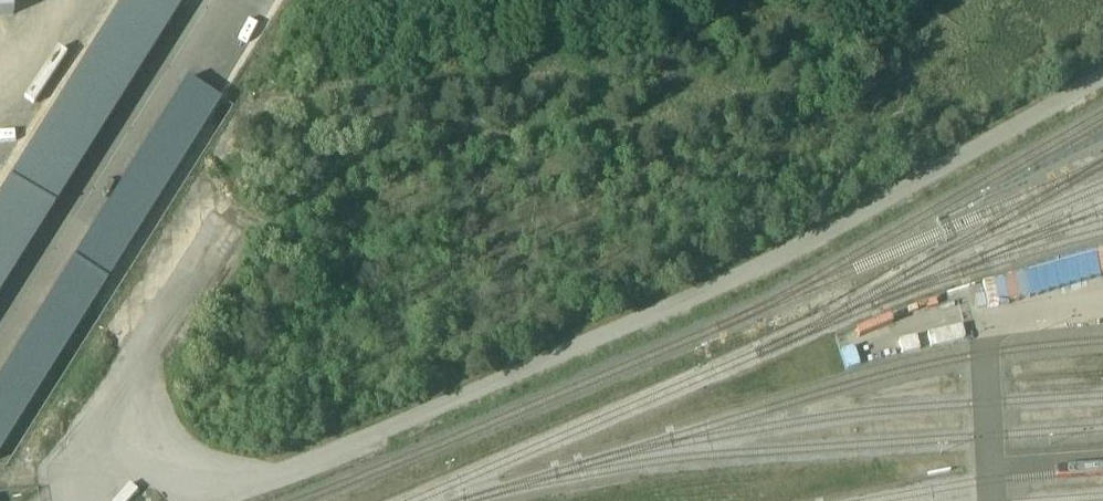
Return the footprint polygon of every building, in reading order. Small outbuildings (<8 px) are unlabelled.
[(15,15),(13,0),(0,0),(0,16),(15,15)] [(57,204),(187,0),(123,0),(12,175),(57,204)] [(75,258),(108,279),(220,101),(187,80),(75,258)] [(57,204),(12,175),(0,194),(0,294),(57,204)] [(983,277),(989,303),(1102,279),(1102,252),(983,277)] [(108,279),(75,258),(0,379),(0,453),(108,279)] [(927,306),(929,311),(938,308),(936,302),(927,306)] [(857,333),(860,340),(893,326),(890,319),(857,333)] [(928,336),(932,350),(965,341),(962,328),(928,336)] [(900,342),(903,356),(920,352),(917,338),(900,342)] [(842,354),(848,372),(861,368),(854,350),(842,354)]
